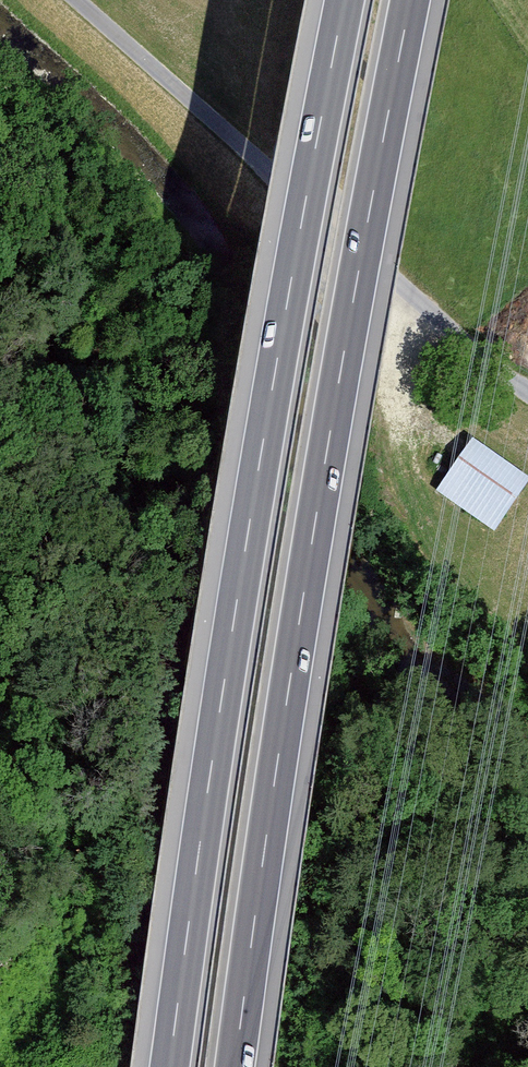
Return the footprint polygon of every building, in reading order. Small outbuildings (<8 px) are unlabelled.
[(522,481),(467,442),(431,492),(486,531),(522,481)]
